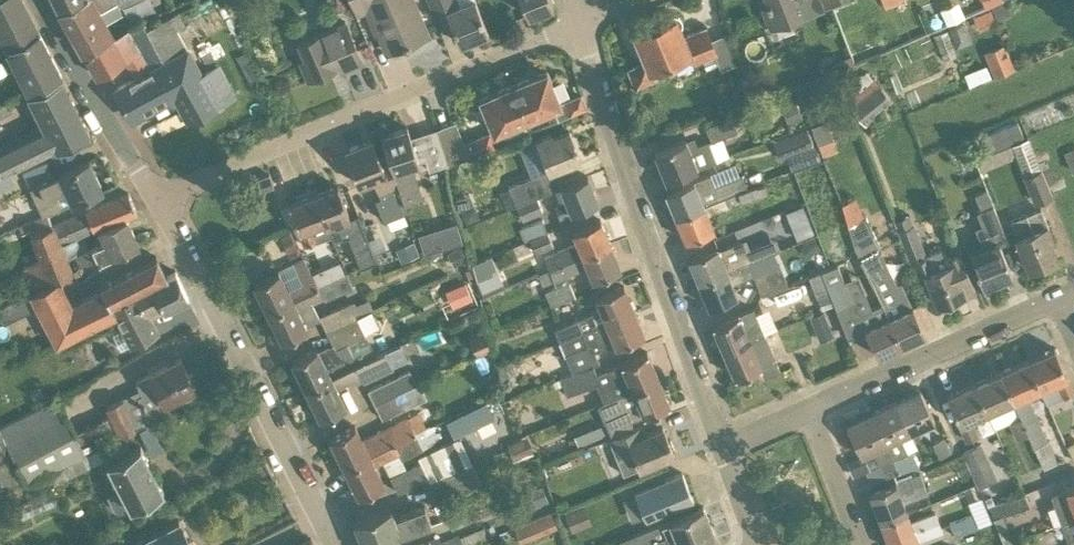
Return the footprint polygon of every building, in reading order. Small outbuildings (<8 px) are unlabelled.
[(28,94),(62,76),(22,0),(0,0),(0,39),(28,94)] [(59,10),(79,0),(54,0),(59,10)] [(59,10),(82,50),(112,33),(98,11),(127,0),(79,0),(59,10)] [(357,13),(369,8),(387,51),(428,34),(413,0),(351,0),(357,13)] [(448,13),(459,43),(488,31),(476,0),(469,0),(459,4),(458,0),(427,0),(434,19),(448,13)] [(553,4),(552,0),(522,0),(528,15),(553,4)] [(768,5),(762,7),(770,27),(800,15),(795,0),(766,0),(768,5)] [(884,7),(885,7),(885,8),(886,8),(905,0),(881,0),(884,7)] [(997,22),(992,11),(976,18),(981,29),(997,22)] [(163,63),(137,77),(116,89),(131,118),(175,94),(189,120),(233,97),(217,66),(199,75),(176,29),(184,25),(179,13),(145,29),(163,63)] [(683,36),(679,26),(680,24),(681,24),(681,22),(681,21),(681,20),(681,19),(680,18),(680,17),(679,16),(677,15),(675,14),(673,14),(672,14),(671,15),(670,16),(669,16),(668,17),(667,19),(667,20),(667,21),(636,34),(647,60),(628,68),(635,86),(657,77),(653,69),(690,54),(694,62),(703,58),(715,53),(719,63),(721,68),(736,61),(724,33),(710,39),(706,26),(683,36)] [(304,57),(299,59),(307,79),(339,66),(341,71),(363,62),(345,20),(297,40),(304,57)] [(137,77),(163,63),(145,29),(142,22),(113,36),(112,33),(82,50),(97,76),(127,59),(137,77)] [(965,22),(947,28),(954,46),(972,40),(965,22)] [(1014,68),(1004,44),(984,52),(994,76),(1014,68)] [(715,53),(703,58),(708,68),(719,63),(715,53)] [(115,87),(136,76),(128,62),(108,74),(115,87)] [(586,107),(581,94),(561,102),(547,70),(513,84),(528,118),(552,108),(558,120),(586,107)] [(57,151),(90,134),(62,78),(28,95),(44,126),(0,149),(0,176),(9,171),(8,170),(55,147),(57,151)] [(865,119),(871,115),(891,98),(875,79),(853,97),(863,109),(859,112),(865,119)] [(454,123),(437,130),(448,163),(448,165),(478,153),(506,141),(501,129),(528,118),(513,84),(480,98),(494,131),(473,140),(463,144),(454,123)] [(821,90),(825,101),(833,98),(830,87),(821,90)] [(0,102),(0,115),(12,109),(6,99),(0,102)] [(796,104),(783,110),(787,117),(799,110),(796,104)] [(731,116),(705,126),(711,141),(737,130),(731,116)] [(832,138),(826,121),(812,126),(819,143),(832,138)] [(984,134),(991,152),(1011,144),(1024,139),(1017,121),(984,134)] [(389,156),(404,204),(422,197),(410,164),(419,161),(425,159),(428,170),(448,163),(437,130),(437,128),(436,128),(438,134),(413,142),(407,126),(382,135),(389,156)] [(510,190),(502,194),(508,209),(517,205),(537,197),(543,194),(557,188),(550,170),(581,158),(569,129),(554,136),(552,132),(522,144),(522,145),(519,147),(531,177),(509,187),(510,190)] [(815,146),(808,129),(784,139),(790,156),(815,146)] [(694,136),(686,140),(685,138),(655,151),(667,180),(697,168),(697,167),(716,160),(708,140),(697,145),(694,136)] [(1024,139),(1011,144),(1016,153),(1024,175),(1035,201),(1051,194),(1028,137),(1024,139)] [(406,208),(404,204),(389,156),(381,160),(372,139),(345,150),(358,184),(374,178),(381,198),(379,199),(385,216),(406,208)] [(790,156),(795,169),(820,159),(815,146),(790,156)] [(1073,171),(1073,148),(1063,153),(1072,172),(1073,171)] [(39,184),(52,212),(103,189),(89,159),(59,173),(59,174),(53,176),(46,160),(22,172),(30,188),(39,184)] [(0,176),(0,190),(14,182),(9,171),(0,176)] [(710,173),(692,180),(666,191),(676,216),(703,204),(724,196),(747,187),(741,174),(715,184),(710,173)] [(269,174),(255,179),(256,180),(256,183),(258,187),(259,191),(274,186),(269,174)] [(555,206),(560,216),(598,201),(588,175),(561,186),(567,201),(555,206)] [(756,184),(747,187),(724,196),(728,205),(740,199),(741,201),(767,191),(764,182),(756,185),(756,184)] [(334,242),(343,238),(356,233),(338,185),(316,194),(334,242)] [(129,193),(124,194),(67,218),(75,235),(76,238),(100,229),(126,217),(137,212),(129,193)] [(304,246),(318,241),(330,235),(333,242),(334,242),(316,194),(288,204),(304,246)] [(542,210),(537,197),(517,205),(522,219),(542,210)] [(803,203),(785,210),(797,239),(815,232),(803,203)] [(713,229),(703,204),(676,216),(686,240),(713,229)] [(975,227),(983,247),(970,253),(983,286),(1012,274),(1000,244),(1008,241),(1005,233),(997,214),(996,211),(995,212),(992,205),(980,210),(985,223),(975,227)] [(467,220),(479,215),(476,208),(470,206),(463,208),(467,220)] [(1007,210),(997,214),(1005,233),(1013,229),(1029,267),(1056,256),(1050,242),(1054,240),(1041,207),(1011,220),(1007,210)] [(30,233),(52,224),(47,213),(18,225),(21,232),(10,236),(24,269),(42,261),(30,233)] [(917,238),(919,237),(914,224),(913,224),(909,214),(893,220),(907,256),(922,251),(917,238)] [(878,296),(882,302),(902,344),(925,333),(912,306),(901,283),(896,285),(880,251),(882,250),(874,232),(865,215),(847,223),(849,231),(853,243),(859,260),(871,283),(878,296)] [(139,245),(126,217),(100,229),(106,241),(76,254),(81,266),(97,258),(99,263),(139,245)] [(75,235),(67,218),(52,224),(30,233),(42,261),(24,269),(33,290),(58,278),(71,272),(60,244),(76,238),(75,235)] [(526,240),(530,239),(548,232),(542,219),(521,228),(526,240)] [(583,255),(611,243),(601,219),(573,231),(578,243),(557,252),(558,255),(546,260),(549,268),(582,254),(583,255)] [(360,237),(366,258),(390,251),(384,230),(360,237)] [(553,244),(548,232),(530,239),(535,252),(553,244)] [(420,242),(425,255),(444,249),(439,236),(420,242)] [(801,247),(807,256),(820,247),(814,237),(801,247)] [(621,268),(611,243),(583,255),(582,254),(549,268),(554,279),(587,265),(593,280),(621,268)] [(689,257),(699,281),(747,261),(774,251),(770,243),(745,254),(743,249),(721,258),(717,246),(689,257)] [(409,245),(401,254),(410,262),(418,253),(409,245)] [(460,249),(449,254),(454,265),(465,260),(460,249)] [(926,273),(925,273),(937,304),(975,289),(960,252),(945,258),(942,250),(931,254),(930,253),(920,257),(926,273)] [(98,287),(99,290),(108,306),(112,304),(167,276),(157,257),(98,287)] [(303,257),(292,262),(279,270),(254,282),(268,310),(318,286),(313,276),(303,257)] [(339,261),(327,266),(333,278),(345,273),(339,261)] [(732,283),(753,274),(747,261),(699,281),(709,306),(737,295),(732,283)] [(771,267),(753,274),(761,294),(787,283),(779,264),(775,266),(774,265),(771,267)] [(836,309),(852,301),(837,264),(821,271),(828,289),(834,303),(836,309)] [(465,270),(469,278),(474,275),(472,267),(465,270)] [(151,315),(188,297),(176,271),(167,276),(112,304),(116,313),(116,314),(113,315),(120,328),(112,332),(121,349),(129,345),(129,346),(159,330),(151,315)] [(809,276),(816,294),(828,289),(821,271),(809,276)] [(499,272),(477,281),(484,296),(505,287),(499,272)] [(33,290),(5,303),(0,306),(0,313),(5,322),(37,306),(65,292),(58,278),(33,290)] [(570,280),(548,289),(554,304),(576,295),(570,280)] [(455,305),(475,298),(469,282),(449,289),(455,305)] [(600,308),(586,314),(554,328),(559,340),(634,309),(624,285),(595,297),(600,308)] [(305,323),(319,316),(312,303),(323,297),(318,286),(268,310),(282,340),(307,327),(305,323)] [(822,308),(834,303),(828,289),(816,294),(822,308)] [(72,304),(85,329),(113,315),(116,314),(116,313),(112,304),(108,306),(99,290),(72,304)] [(85,329),(72,304),(65,292),(37,306),(57,344),(85,329)] [(323,314),(330,328),(337,325),(356,316),(349,302),(323,314)] [(902,344),(882,302),(858,314),(865,330),(877,356),(902,344)] [(749,339),(763,333),(758,320),(753,307),(740,313),(738,313),(713,324),(724,349),(749,339)] [(559,340),(572,372),(593,364),(599,362),(594,351),(614,343),(616,346),(644,334),(634,309),(559,340)] [(811,317),(816,330),(830,324),(825,312),(811,317)] [(365,335),(357,317),(356,316),(337,325),(330,328),(331,330),(327,332),(335,348),(331,350),(329,347),(319,352),(317,347),(292,360),(306,388),(356,363),(376,354),(366,334),(365,335)] [(483,332),(471,338),(479,354),(491,348),(483,332)] [(763,333),(749,339),(724,349),(735,377),(760,366),(765,377),(780,370),(764,333),(763,333)] [(1054,347),(1027,359),(1040,388),(1046,403),(1062,396),(1063,398),(1073,393),(1073,391),(1054,347)] [(376,354),(356,363),(306,388),(320,417),(345,405),(337,387),(356,378),(358,382),(363,379),(363,381),(391,367),(383,350),(376,354)] [(593,364),(572,372),(560,378),(567,396),(596,384),(603,401),(606,400),(606,401),(659,378),(647,351),(621,362),(621,363),(597,374),(593,364)] [(82,454),(120,434),(170,411),(166,403),(195,388),(180,359),(136,380),(143,393),(138,395),(147,413),(135,419),(124,397),(106,405),(110,414),(76,431),(58,397),(0,427),(0,492),(63,463),(82,454)] [(517,372),(512,359),(497,365),(501,378),(517,372)] [(1013,400),(1020,416),(1028,432),(1034,445),(1044,468),(1057,463),(1047,440),(1027,394),(1040,388),(1027,359),(1000,371),(1013,400)] [(987,411),(1013,400),(1000,371),(974,382),(987,411)] [(375,403),(397,393),(405,389),(398,375),(390,379),(368,390),(375,403)] [(624,432),(634,428),(631,421),(644,415),(670,404),(659,378),(606,401),(614,421),(624,432)] [(947,394),(967,440),(978,435),(971,418),(987,411),(974,382),(947,394)] [(895,401),(910,430),(934,419),(920,389),(895,401)] [(405,408),(397,393),(375,403),(383,419),(405,408)] [(454,436),(494,417),(485,400),(445,419),(454,436)] [(895,401),(871,413),(884,441),(898,472),(908,468),(903,454),(903,453),(896,437),(910,430),(895,401)] [(330,437),(344,466),(394,441),(415,432),(427,426),(420,411),(408,417),(362,439),(355,425),(330,437)] [(898,472),(884,441),(871,413),(846,424),(861,454),(872,449),(880,466),(870,469),(866,471),(871,483),(898,472)] [(1017,437),(1028,432),(1020,416),(1009,421),(1017,437)] [(589,430),(593,440),(606,434),(602,425),(589,430)] [(634,428),(624,432),(587,447),(591,459),(619,448),(629,471),(674,453),(673,451),(675,450),(671,439),(669,440),(663,426),(639,436),(635,427),(634,428)] [(374,464),(398,452),(402,459),(423,449),(415,432),(394,441),(344,466),(359,495),(383,483),(374,464)] [(125,436),(101,448),(122,489),(109,495),(117,511),(129,504),(131,505),(163,488),(140,444),(131,449),(125,436)] [(430,480),(472,464),(459,436),(418,456),(420,461),(406,468),(390,476),(398,492),(430,480)] [(529,437),(510,444),(515,459),(534,453),(529,437)] [(942,437),(932,442),(939,456),(949,451),(942,437)] [(997,479),(982,444),(963,452),(979,487),(997,479)] [(69,476),(88,466),(82,454),(63,463),(69,476)] [(866,471),(870,469),(865,455),(848,461),(853,476),(866,471)] [(474,463),(472,464),(430,480),(437,498),(481,481),(474,463)] [(635,491),(646,519),(693,499),(682,472),(635,491)] [(927,493),(920,473),(869,493),(881,522),(907,511),(903,502),(927,493)] [(525,491),(531,506),(549,499),(543,484),(525,491)] [(1061,523),(1073,518),(1073,485),(1050,494),(1061,523)] [(990,506),(995,518),(1029,506),(1024,493),(990,506)] [(984,498),(987,506),(995,503),(991,495),(984,498)] [(390,507),(354,521),(363,544),(388,544),(398,541),(396,537),(431,522),(424,505),(393,516),(390,507)] [(592,524),(585,505),(564,513),(572,532),(592,524)] [(716,538),(703,506),(615,542),(617,544),(700,544),(716,538)] [(907,511),(881,522),(890,544),(906,544),(942,531),(935,513),(911,523),(907,511)] [(550,512),(514,527),(520,541),(556,526),(550,512)] [(955,536),(978,527),(973,513),(950,522),(955,536)] [(1061,523),(1070,544),(1073,544),(1073,518),(1061,523)] [(179,519),(166,525),(164,523),(163,524),(164,526),(149,534),(148,531),(146,532),(147,535),(133,542),(132,540),(130,541),(131,543),(128,544),(192,544),(179,519)] [(458,535),(441,541),(439,536),(429,540),(430,541),(421,544),(462,544),(458,535)]
